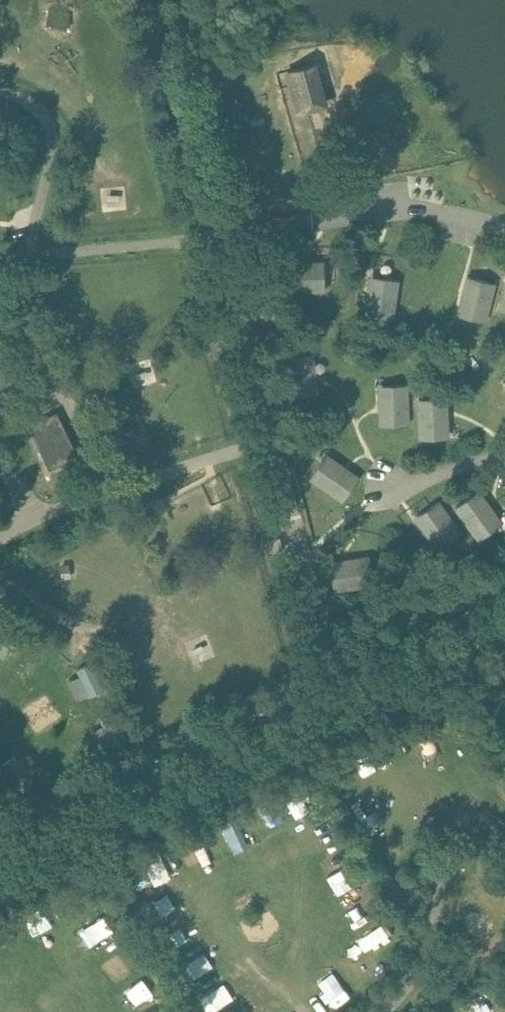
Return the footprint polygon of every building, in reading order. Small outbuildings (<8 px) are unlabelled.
[(329,104),(318,64),(288,72),(296,98),(299,113),(329,104)] [(326,290),(326,263),(284,264),(285,291),(326,290)] [(400,280),(370,276),(363,316),(394,321),(400,280)] [(467,276),(457,315),(487,324),(497,284),(467,276)] [(319,394),(314,353),(284,357),(290,398),(319,394)] [(131,372),(135,387),(157,381),(153,366),(131,372)] [(378,385),(379,427),(410,426),(409,385),(378,385)] [(417,399),(419,440),(450,439),(448,398),(417,399)] [(75,455),(56,415),(31,427),(50,467),(75,455)] [(359,479),(329,459),(326,464),(321,461),(310,477),(344,501),(359,479)] [(480,490),(454,508),(479,542),(504,523),(480,490)] [(440,500),(414,519),(439,554),(463,534),(440,500)] [(280,537),(269,540),(272,552),(283,550),(280,537)] [(374,584),(370,557),(330,563),(333,590),(374,584)] [(115,685),(83,652),(70,665),(102,698),(115,685)] [(106,734),(64,754),(72,770),(113,751),(106,734)] [(9,742),(0,750),(0,760),(24,789),(38,778),(9,742)]
